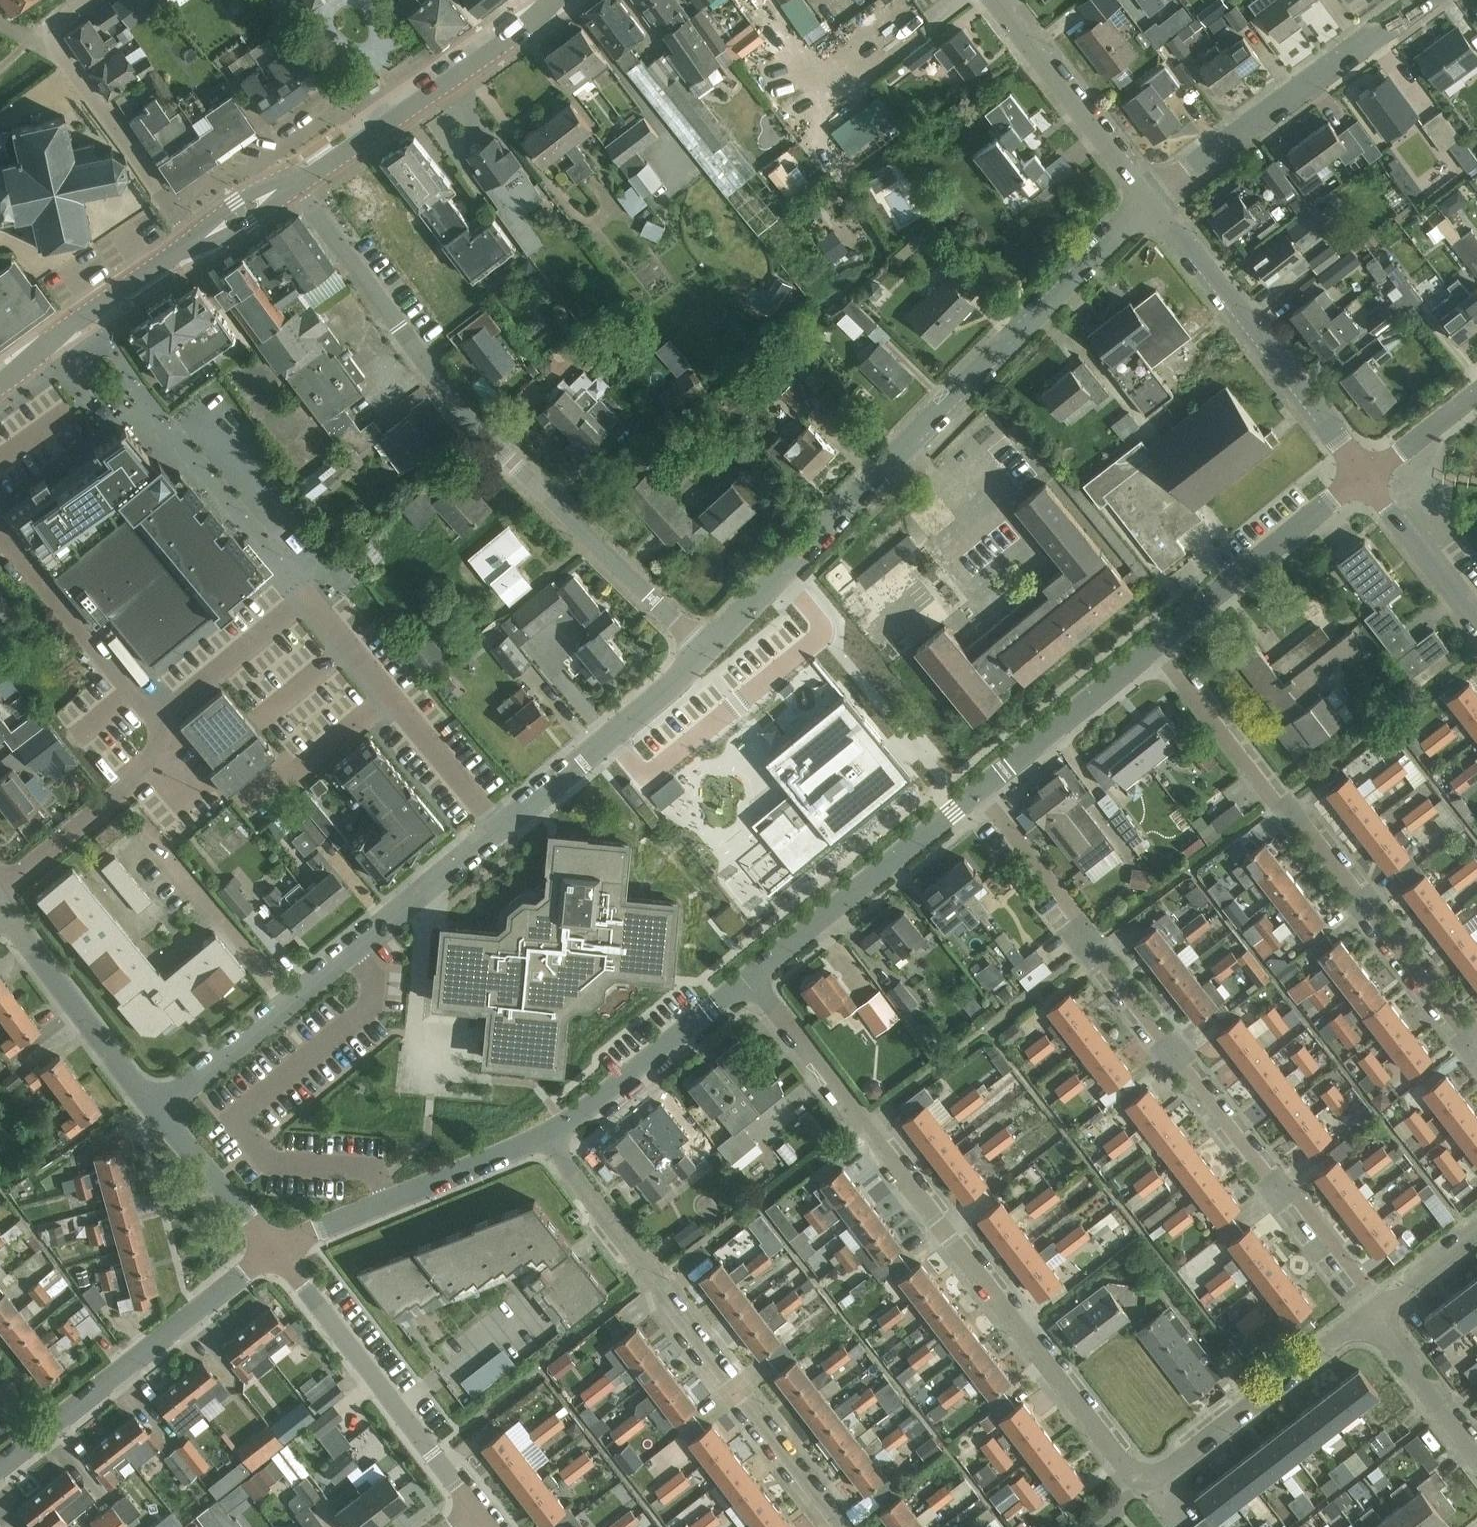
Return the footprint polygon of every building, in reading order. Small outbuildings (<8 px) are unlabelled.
[(10,16),(33,0),(0,0),(0,1),(10,16)] [(133,7),(141,17),(151,10),(160,3),(159,0),(158,0),(128,0),(133,7)] [(423,1),(409,13),(437,49),(452,37),(451,35),(457,31),(455,29),(468,19),(453,0),(422,0),(423,1)] [(480,13),(497,0),(470,0),(480,13)] [(667,51),(648,66),(642,58),(646,55),(642,50),(637,54),(630,45),(646,32),(621,0),(600,0),(583,13),(627,69),(728,195),(759,170),(698,94),(700,93),(667,51)] [(725,48),(729,45),(701,10),(690,18),(677,0),(636,0),(655,27),(665,20),(672,31),(666,35),(674,45),(667,51),(700,93),(728,70),(726,67),(734,60),(725,48)] [(805,34),(821,22),(805,0),(789,0),(783,4),(805,34)] [(892,34),(918,9),(909,0),(908,0),(882,24),(892,34)] [(1094,7),(1096,5),(1101,13),(1117,1),(1116,0),(1088,0),(1094,7)] [(1150,11),(1164,0),(1141,0),(1150,11)] [(1249,3),(1253,9),(1257,14),(1260,11),(1270,25),(1280,39),(1290,32),(1300,24),(1296,19),(1293,14),(1305,5),(1312,0),(1254,0),(1249,3)] [(92,13),(103,30),(121,18),(109,1),(92,13)] [(1225,13),(1237,30),(1249,22),(1236,5),(1225,13)] [(1193,18),(1184,6),(1172,15),(1181,27),(1193,18)] [(1217,16),(1209,6),(1199,14),(1206,24),(1217,16)] [(1106,14),(1077,36),(1107,75),(1136,52),(1106,14)] [(1190,23),(1195,31),(1204,25),(1198,17),(1190,23)] [(113,35),(103,41),(88,20),(65,36),(85,64),(108,48),(117,42),(113,35)] [(752,22),(730,39),(734,44),(742,55),(764,39),(756,27),(752,22)] [(305,89),(305,88),(319,79),(302,54),(300,56),(286,36),(285,37),(278,26),(265,34),(279,54),(289,67),(305,89)] [(839,26),(812,42),(821,58),(848,42),(839,26)] [(1419,55),(1442,86),(1476,61),(1476,52),(1458,26),(1419,55)] [(566,41),(593,77),(611,64),(583,28),(566,41)] [(948,69),(956,63),(967,76),(987,59),(963,28),(942,44),(943,45),(940,47),(932,37),(904,58),(913,70),(936,53),(948,69)] [(1167,41),(1180,58),(1192,50),(1179,33),(1167,41)] [(1222,49),(1241,76),(1242,75),(1241,73),(1261,58),(1244,35),(1223,50),(1223,49),(1222,49)] [(593,77),(566,41),(548,55),(576,91),(593,77)] [(1205,52),(1210,58),(1200,65),(1220,91),(1241,76),(1222,49),(1217,43),(1205,52)] [(122,88),(143,75),(154,68),(146,55),(131,64),(122,50),(104,61),(89,71),(107,98),(122,88)] [(279,54),(268,62),(277,74),(269,80),(287,105),(307,91),(305,88),(305,89),(289,67),(279,54)] [(1176,67),(1190,86),(1197,81),(1183,62),(1176,67)] [(1142,84),(1145,88),(1126,103),(1144,126),(1147,123),(1157,136),(1179,119),(1163,99),(1180,86),(1165,67),(1142,84)] [(154,68),(143,75),(150,86),(161,79),(154,68)] [(287,105),(269,80),(262,85),(253,72),(241,81),(267,119),(287,105)] [(1386,79),(1359,99),(1388,137),(1418,115),(1405,97),(1402,100),(1386,79)] [(182,108),(186,114),(199,134),(214,155),(254,127),(230,93),(213,105),(208,109),(192,87),(176,98),(183,108),(182,108)] [(987,112),(1003,132),(976,153),(1006,192),(1020,180),(1033,197),(1055,180),(1035,154),(1025,161),(1013,146),(1038,126),(1011,93),(987,112)] [(881,94),(833,131),(850,154),(899,117),(881,94)] [(174,101),(163,109),(155,98),(144,106),(147,109),(129,121),(143,142),(186,114),(182,108),(180,110),(174,101)] [(572,102),(546,122),(566,147),(591,128),(572,102)] [(1423,124),(1442,151),(1462,137),(1442,110),(1423,124)] [(13,127),(12,127),(12,128),(11,128),(11,130),(0,132),(0,157),(1,160),(0,160),(0,223),(13,220),(31,216),(38,245),(37,246),(37,247),(38,247),(39,248),(59,243),(61,251),(71,249),(69,241),(90,236),(89,235),(91,235),(90,234),(81,194),(118,185),(126,173),(122,159),(110,150),(73,158),(64,118),(64,117),(64,116),(63,116),(62,116),(62,117),(42,121),(41,113),(31,115),(33,123),(13,127)] [(186,114),(143,142),(158,162),(199,134),(186,114)] [(626,130),(642,151),(660,137),(644,116),(626,130)] [(1330,121),(1309,136),(1328,160),(1339,152),(1347,163),(1365,149),(1348,127),(1339,133),(1330,121)] [(566,147),(546,122),(525,138),(545,164),(566,147)] [(642,151),(626,130),(607,145),(646,196),(663,182),(640,152),(642,151)] [(199,134),(158,162),(157,163),(174,188),(216,159),(214,155),(199,134)] [(401,140),(400,146),(383,158),(421,206),(457,252),(475,279),(517,248),(488,209),(470,222),(451,196),(458,191),(451,183),(452,182),(415,135),(414,136),(408,135),(401,140)] [(519,163),(520,163),(511,150),(507,153),(496,136),(482,145),(481,143),(476,142),(472,145),(471,150),(472,152),(470,154),(480,169),(476,172),(486,186),(501,207),(534,184),(519,163)] [(1328,160),(1309,136),(1290,150),(1300,164),(1290,171),(1306,192),(1325,177),(1318,168),(1328,160)] [(1465,141),(1453,150),(1469,172),(1476,166),(1476,156),(1465,141)] [(576,163),(586,176),(595,170),(586,157),(576,163)] [(1388,162),(1393,168),(1390,170),(1397,179),(1406,172),(1394,157),(1388,162)] [(1275,160),(1262,170),(1281,195),(1294,186),(1275,160)] [(586,176),(576,163),(567,169),(577,183),(586,176)] [(351,183),(328,201),(340,217),(343,215),(351,226),(349,228),(359,241),(363,238),(368,245),(364,247),(423,324),(477,283),(469,272),(466,274),(411,203),(407,206),(375,164),(367,171),(366,170),(350,182),(351,183)] [(634,183),(619,195),(634,215),(649,203),(634,183)] [(1299,211),(1308,205),(1301,195),(1292,202),(1299,211)] [(1449,216),(1467,204),(1462,195),(1443,207),(1449,216)] [(1258,199),(1248,207),(1239,196),(1210,218),(1229,243),(1252,226),(1263,238),(1280,223),(1258,199)] [(1320,205),(1289,229),(1304,248),(1334,225),(1331,221),(1338,216),(1329,204),(1322,209),(1320,205)] [(314,305),(302,288),(334,267),(298,216),(264,239),(265,240),(249,252),(250,253),(245,256),(279,303),(297,292),(309,309),(314,305)] [(648,218),(641,233),(659,241),(666,227),(648,218)] [(536,244),(519,219),(509,226),(526,252),(536,244)] [(1462,236),(1476,256),(1476,235),(1472,228),(1462,236)] [(1462,236),(1456,229),(1447,236),(1476,275),(1476,256),(1462,236)] [(828,233),(817,242),(832,263),(844,254),(828,233)] [(1287,234),(1278,241),(1277,240),(1251,260),(1270,283),(1294,265),(1301,273),(1311,265),(1287,234)] [(1352,249),(1318,275),(1327,288),(1362,261),(1352,249)] [(224,267),(224,272),(229,280),(217,288),(227,302),(228,301),(279,372),(284,368),(339,445),(362,429),(346,407),(366,393),(358,382),(366,376),(314,305),(309,309),(297,292),(279,303),(245,256),(245,257),(240,256),(239,256),(224,267)] [(34,314),(40,319),(54,308),(35,282),(32,285),(14,260),(0,270),(0,339),(34,314)] [(948,277),(925,300),(910,316),(933,338),(952,318),(956,321),(973,303),(970,300),(981,290),(956,265),(946,276),(948,277)] [(1382,265),(1372,272),(1379,281),(1388,273),(1382,265)] [(1403,294),(1413,308),(1424,300),(1398,266),(1388,273),(1404,293),(1403,294)] [(1476,324),(1476,289),(1471,293),(1458,278),(1449,286),(1461,301),(1460,302),(1476,324)] [(865,288),(867,296),(876,298),(882,292),(879,284),(871,281),(865,288)] [(199,282),(165,305),(201,361),(237,337),(199,282)] [(1131,300),(1114,314),(1152,365),(1192,334),(1183,322),(1156,288),(1135,305),(1131,300)] [(1308,334),(1332,315),(1316,294),(1292,313),(1308,334)] [(1413,308),(1403,294),(1367,322),(1377,336),(1395,322),(1413,308)] [(843,308),(870,332),(879,323),(852,298),(843,308)] [(1460,302),(1440,317),(1458,341),(1476,327),(1476,324),(1460,302)] [(201,361),(165,305),(132,328),(169,383),(201,361)] [(1332,315),(1308,334),(1324,354),(1348,336),(1361,326),(1345,306),(1332,315)] [(488,308),(458,331),(465,340),(462,342),(477,361),(480,359),(494,378),(516,362),(494,334),(502,328),(488,308)] [(1152,365),(1114,314),(1091,332),(1108,353),(1102,358),(1147,415),(1175,394),(1152,365)] [(598,334),(582,317),(565,334),(580,351),(598,334)] [(1395,322),(1377,336),(1385,346),(1372,356),(1380,365),(1393,355),(1389,349),(1406,336),(1395,322)] [(592,364),(613,345),(604,336),(584,354),(592,364)] [(860,363),(892,394),(912,374),(879,343),(860,363)] [(545,375),(550,370),(550,362),(546,357),(536,366),(545,375)] [(1084,360),(1072,369),(1072,368),(1044,391),(1063,415),(1090,392),(1099,403),(1111,393),(1084,360)] [(1360,394),(1375,414),(1396,397),(1367,360),(1343,379),(1357,397),(1360,394)] [(547,395),(553,400),(546,407),(537,416),(552,430),(561,422),(567,428),(589,410),(612,385),(599,373),(594,379),(584,370),(571,384),(564,377),(547,395)] [(688,370),(658,394),(673,413),(703,389),(698,382),(702,379),(695,370),(691,373),(688,370)] [(781,393),(806,417),(815,407),(806,398),(811,392),(797,378),(781,393)] [(1154,454),(1195,506),(1273,446),(1226,386),(1171,429),(1176,437),(1154,454)] [(589,410),(567,428),(575,436),(564,447),(577,460),(588,449),(587,448),(607,429),(607,428),(616,419),(606,409),(597,418),(589,410)] [(1128,410),(1112,424),(1124,438),(1140,424),(1128,410)] [(362,429),(339,445),(347,455),(357,448),(360,453),(381,438),(403,469),(435,445),(411,412),(384,433),(374,420),(362,429)] [(792,472),(800,463),(811,474),(835,449),(810,424),(789,445),(780,436),(768,449),(792,472)] [(31,490),(3,510),(33,552),(96,626),(109,615),(149,664),(212,613),(218,620),(233,608),(227,600),(263,570),(179,470),(172,476),(158,459),(154,462),(124,426),(94,448),(95,449),(48,482),(45,478),(30,488),(31,490)] [(1195,506),(1154,454),(1142,438),(1083,483),(1101,506),(1109,499),(1163,569),(1163,568),(1162,566),(1185,548),(1175,535),(1201,516),(1202,517),(1203,516),(1195,506)] [(298,485),(310,501),(338,479),(333,473),(338,469),(331,459),(298,485)] [(406,491),(425,477),(418,467),(399,482),(406,491)] [(745,472),(703,510),(702,509),(693,517),(651,471),(626,494),(670,542),(675,537),(688,550),(715,524),(724,534),(766,496),(745,472)] [(420,527),(442,508),(464,532),(491,507),(463,475),(435,500),(424,489),(403,509),(420,527)] [(965,648),(945,625),(916,648),(974,718),(1003,694),(999,688),(1020,670),(1026,678),(1133,590),(1103,553),(1104,552),(1046,481),(1015,506),(1065,566),(965,648)] [(507,528),(484,548),(504,571),(496,578),(511,597),(530,581),(514,563),(529,551),(515,534),(513,536),(507,528)] [(904,535),(859,578),(868,588),(914,545),(904,535)] [(356,551),(370,567),(384,555),(370,539),(356,551)] [(1404,588),(1394,576),(1365,539),(1338,559),(1376,608),(1365,617),(1398,659),(1412,677),(1448,648),(1434,630),(1418,642),(1387,602),(1404,588)] [(513,612),(501,623),(519,644),(531,634),(533,636),(569,606),(582,622),(584,620),(587,624),(586,624),(594,635),(579,647),(590,660),(579,668),(592,683),(602,674),(604,676),(625,659),(608,638),(623,626),(607,607),(601,611),(599,608),(601,606),(575,575),(561,586),(554,578),(513,612)] [(1237,657),(1287,722),(1276,730),(1296,756),(1343,719),(1323,694),(1306,707),(1296,694),(1364,642),(1353,629),(1334,643),(1322,626),(1272,664),(1256,643),(1237,657)] [(452,660),(427,630),(404,649),(429,679),(452,660)] [(532,662),(510,634),(492,648),(515,676),(532,662)] [(436,683),(445,694),(452,689),(452,680),(447,674),(436,683)] [(785,696),(795,688),(790,682),(780,690),(785,696)] [(1476,708),(1476,690),(1471,682),(1451,698),(1466,717),(1476,708)] [(221,684),(175,718),(223,783),(269,749),(221,684)] [(508,719),(509,717),(526,738),(551,718),(535,697),(534,698),(524,685),(498,706),(508,719)] [(794,873),(900,785),(872,752),(885,741),(845,693),(778,748),(791,763),(778,774),(797,797),(767,822),(758,829),(794,873)] [(8,704),(18,717),(30,707),(20,694),(8,704)] [(1160,703),(1124,732),(1152,767),(1177,747),(1168,736),(1179,727),(1160,703)] [(1466,717),(1476,732),(1476,708),(1466,717)] [(4,737),(13,748),(45,723),(35,711),(12,730),(0,715),(0,740),(4,737)] [(1447,722),(1435,731),(1444,744),(1456,735),(1447,722)] [(49,725),(18,748),(35,770),(51,757),(63,773),(77,762),(49,725)] [(1444,744),(1435,731),(1421,741),(1430,754),(1444,744)] [(1152,767),(1124,732),(1088,762),(1107,785),(1119,776),(1128,787),(1152,767)] [(1379,741),(1384,747),(1390,748),(1395,743),(1388,733),(1379,741)] [(1417,754),(1425,747),(1421,741),(1416,736),(1408,743),(1417,754)] [(369,737),(332,768),(355,796),(361,791),(366,797),(370,793),(377,801),(373,805),(386,821),(378,827),(375,823),(349,845),(379,880),(443,826),(369,737)] [(1376,738),(1350,758),(1360,772),(1387,752),(1376,738)] [(224,785),(230,793),(274,757),(269,750),(224,785)] [(1378,785),(1404,765),(1399,758),(1373,778),(1378,785)] [(1464,770),(1475,783),(1476,781),(1476,760),(1464,770)] [(1038,786),(1044,793),(1031,804),(1043,819),(1084,871),(1115,846),(1084,807),(1071,818),(1064,808),(1077,797),(1088,789),(1067,762),(1056,770),(1058,772),(1038,786)] [(1409,771),(1404,765),(1378,785),(1383,791),(1409,771)] [(15,823),(40,804),(12,768),(0,778),(0,804),(15,823)] [(1475,783),(1464,770),(1451,780),(1461,793),(1475,783)] [(1345,810),(1365,795),(1350,775),(1330,791),(1345,810)] [(309,786),(318,796),(328,787),(319,777),(309,786)] [(295,798),(333,843),(337,848),(347,840),(305,790),(295,798)] [(657,790),(651,795),(662,809),(669,804),(657,790)] [(1098,800),(1128,839),(1139,830),(1109,791),(1098,800)] [(1365,795),(1345,810),(1360,829),(1380,813),(1365,795)] [(1408,823),(1434,803),(1428,797),(1403,817),(1408,823)] [(1452,799),(1470,823),(1476,817),(1476,816),(1462,797),(1452,799)] [(1313,809),(1331,822),(1339,810),(1321,798),(1313,809)] [(303,811),(295,801),(288,807),(295,817),(303,811)] [(1244,813),(1236,802),(1211,820),(1220,831),(1244,813)] [(1434,803),(1408,823),(1413,830),(1439,810),(1434,803)] [(1043,819),(1031,804),(1016,815),(1028,830),(1043,819)] [(1380,813),(1360,829),(1374,848),(1395,833),(1380,813)] [(325,836),(308,814),(296,824),(314,846),(325,836)] [(267,824),(279,837),(290,828),(278,815),(267,824)] [(114,820),(95,835),(104,847),(123,831),(114,820)] [(1220,831),(1214,824),(1202,833),(1209,842),(1211,841),(1221,833),(1220,831)] [(1395,833),(1374,848),(1390,868),(1392,866),(1410,853),(1402,843),(1410,837),(1403,827),(1395,833)] [(1190,838),(1197,848),(1205,842),(1197,832),(1190,838)] [(474,929),(447,927),(443,966),(440,999),(467,1001),(494,1004),(491,1037),(489,1058),(525,1062),(561,1065),(563,1037),(565,1010),(572,1005),(578,999),(590,1001),(603,991),(604,978),(617,968),(637,970),(664,973),(671,974),(675,937),(676,922),(678,902),(651,899),(624,897),(627,870),(630,843),(593,840),(557,836),(555,863),(552,890),(540,888),(529,887),(516,898),(503,910),(501,932),(474,929)] [(1261,876),(1282,860),(1267,840),(1246,856),(1261,876)] [(306,889),(323,910),(348,890),(339,879),(343,876),(319,848),(305,859),(321,877),(306,889)] [(1426,873),(1410,853),(1392,866),(1409,886),(1426,873)] [(101,868),(138,913),(152,901),(115,856),(101,868)] [(989,910),(973,889),(985,879),(967,856),(946,873),(980,917),(989,910)] [(1476,866),(1476,859),(1475,857),(1449,877),(1454,883),(1476,866)] [(1296,879),(1282,860),(1261,876),(1276,895),(1296,879)] [(1441,893),(1421,908),(1435,927),(1456,912),(1447,901),(1460,891),(1459,890),(1476,876),(1476,866),(1454,883),(1441,893)] [(72,868),(36,897),(121,1000),(115,1004),(139,1032),(155,1034),(173,1019),(177,1025),(245,969),(215,933),(164,975),(159,968),(157,970),(72,868)] [(1140,870),(1137,887),(1146,889),(1155,881),(1148,871),(1140,870)] [(980,917),(946,873),(925,890),(944,913),(953,905),(969,925),(980,917)] [(1426,873),(1409,886),(1406,888),(1421,908),(1441,893),(1426,873)] [(217,890),(240,918),(254,906),(238,887),(243,883),(236,874),(217,890)] [(1311,899),(1296,879),(1276,895),(1291,914),(1311,899)] [(323,910),(306,889),(298,880),(284,893),(276,884),(264,894),(279,912),(266,923),(282,942),(323,910)] [(1277,926),(1264,937),(1255,944),(1264,956),(1287,939),(1285,937),(1300,926),(1306,934),(1327,919),(1311,899),(1291,914),(1291,915),(1277,926)] [(1229,916),(1236,925),(1248,916),(1241,907),(1229,916)] [(906,953),(905,951),(926,935),(905,909),(889,922),(887,920),(863,939),(873,951),(881,944),(896,962),(906,953)] [(1475,910),(1467,914),(1476,930),(1476,913),(1475,910)] [(1197,927),(1203,933),(1213,925),(1202,912),(1194,918),(1200,924),(1197,927)] [(1470,931),(1456,912),(1435,927),(1450,946),(1470,931)] [(1200,924),(1194,918),(1182,928),(1192,941),(1203,933),(1197,927),(1200,924)] [(1259,930),(1254,923),(1248,927),(1243,932),(1248,938),(1253,945),(1255,944),(1264,937),(1259,930)] [(1153,960),(1174,944),(1158,924),(1138,940),(1153,960)] [(1450,946),(1465,966),(1476,957),(1476,940),(1470,931),(1450,946)] [(1012,967),(1013,966),(1030,987),(1053,968),(1037,947),(1025,957),(1010,937),(1000,944),(1007,953),(1003,955),(1012,967)] [(1328,962),(1313,974),(1311,971),(1288,988),(1298,1002),(1307,995),(1309,994),(1321,985),(1336,973),(1356,957),(1341,938),(1321,953),(1328,962)] [(1174,944),(1153,960),(1168,979),(1189,963),(1174,944)] [(1247,949),(1238,956),(1252,975),(1262,968),(1247,949)] [(1232,951),(1224,957),(1229,963),(1227,965),(1232,972),(1242,964),(1232,951)] [(1279,952),(1268,962),(1275,971),(1287,961),(1279,952)] [(1229,963),(1224,957),(1212,966),(1222,979),(1232,972),(1227,965),(1229,963)] [(1371,977),(1356,957),(1336,973),(1351,992),(1371,977)] [(1465,966),(1476,982),(1476,957),(1465,966)] [(975,974),(988,990),(1006,976),(994,960),(982,968),(978,962),(971,967),(976,973),(975,974)] [(1293,960),(1276,973),(1282,981),(1299,968),(1293,960)] [(1204,983),(1189,963),(1168,979),(1183,999),(1204,983)] [(59,1126),(60,1125),(66,1132),(65,1132),(103,1271),(16,1340),(45,1377),(148,1295),(137,1256),(147,1253),(110,1119),(108,1120),(92,1100),(99,1094),(0,970),(0,1053),(59,1126)] [(833,971),(827,976),(824,972),(805,986),(824,1011),(835,1003),(846,1017),(858,1008),(878,1034),(902,1016),(881,989),(859,1006),(833,971)] [(1371,977),(1351,992),(1359,1003),(1348,1011),(1356,1020),(1366,1013),(1386,996),(1371,977)] [(887,990),(905,1012),(919,1002),(902,979),(887,990)] [(1204,983),(1183,999),(1198,1019),(1219,1003),(1204,983)] [(1008,984),(1000,990),(1006,998),(1014,992),(1008,984)] [(1301,1001),(1307,1008),(1315,1001),(1319,1007),(1331,998),(1321,985),(1309,994),(1310,994),(1301,1001)] [(1056,1035),(1086,1012),(1071,992),(1051,1008),(1058,1018),(1048,1026),(1056,1035)] [(1401,1016),(1386,996),(1366,1013),(1381,1031),(1401,1016)] [(1269,1026),(1282,1015),(1275,1006),(1261,1016),(1269,1026)] [(1338,1033),(1351,1023),(1341,1011),(1328,1021),(1338,1033)] [(1101,1031),(1086,1012),(1056,1035),(1064,1045),(1074,1037),(1081,1047),(1101,1031)] [(1282,1015),(1269,1026),(1277,1036),(1290,1025),(1282,1015)] [(1236,1052),(1257,1036),(1242,1016),(1221,1032),(1236,1052)] [(1416,1035),(1401,1016),(1381,1031),(1396,1051),(1416,1035)] [(1015,1021),(998,1034),(1008,1047),(1025,1034),(1015,1021)] [(1318,1030),(1327,1042),(1338,1033),(1328,1021),(1318,1030)] [(1362,1036),(1351,1023),(1338,1033),(1349,1047),(1362,1036)] [(1101,1031),(1081,1047),(1096,1066),(1116,1050),(1101,1031)] [(1030,1055),(1051,1040),(1046,1033),(1025,1049),(1030,1055)] [(1431,1055),(1416,1035),(1396,1051),(1411,1071),(1431,1055)] [(1257,1036),(1236,1052),(1251,1071),(1272,1055),(1257,1036)] [(718,1056),(722,1061),(763,1110),(785,1091),(741,1037),(718,1056)] [(1051,1040),(1030,1055),(1020,1063),(1026,1071),(1036,1063),(1057,1047),(1051,1040)] [(1313,1055),(1305,1044),(1291,1055),(1299,1065),(1313,1055)] [(1132,1070),(1116,1050),(1096,1066),(1111,1086),(1132,1070)] [(1368,1072),(1381,1062),(1372,1050),(1359,1060),(1368,1072)] [(1003,1074),(1011,1068),(999,1053),(991,1059),(1003,1074)] [(1286,1074),(1272,1055),(1251,1071),(1266,1091),(1287,1075),(1286,1074)] [(1313,1055),(1299,1065),(1306,1075),(1320,1065),(1313,1055)] [(763,1110),(722,1061),(717,1066),(715,1064),(692,1084),(715,1111),(718,1109),(736,1130),(721,1143),(735,1160),(757,1141),(744,1125),(763,1110)] [(1381,1062),(1368,1072),(1379,1086),(1392,1076),(1381,1062)] [(792,1063),(777,1072),(783,1080),(798,1071),(792,1063)] [(1294,1069),(1286,1074),(1287,1075),(1266,1091),(1281,1110),(1302,1094),(1294,1084),(1301,1079),(1294,1069)] [(1061,1094),(1081,1078),(1075,1071),(1055,1087),(1061,1094)] [(1441,1110),(1462,1094),(1447,1074),(1426,1090),(1441,1110)] [(1329,1103),(1352,1085),(1345,1075),(1335,1083),(1321,1093),(1329,1103)] [(1087,1086),(1081,1078),(1061,1094),(1066,1101),(1087,1086)] [(865,1088),(869,1096),(878,1096),(882,1089),(878,1081),(870,1081),(865,1088)] [(956,1112),(989,1087),(984,1081),(951,1106),(956,1112)] [(920,1140),(942,1123),(927,1104),(934,1098),(925,1085),(902,1103),(911,1116),(905,1120),(920,1140)] [(1360,1096),(1352,1085),(1329,1103),(1337,1114),(1351,1103),(1360,1096)] [(989,1087),(956,1112),(961,1119),(986,1099),(994,1093),(989,1087)] [(1134,1130),(1165,1106),(1150,1087),(1129,1103),(1137,1112),(1126,1121),(1134,1130)] [(1382,1090),(1371,1099),(1380,1110),(1391,1101),(1382,1090)] [(1302,1094),(1281,1110),(1296,1130),(1317,1114),(1302,1094)] [(1462,1094),(1441,1110),(1456,1129),(1476,1113),(1462,1094)] [(1367,1104),(1350,1116),(1357,1127),(1374,1114),(1367,1104)] [(1165,1106),(1134,1130),(1140,1138),(1151,1130),(1159,1141),(1180,1125),(1165,1106)] [(1317,1114),(1296,1130),(1311,1150),(1332,1134),(1323,1123),(1331,1116),(1324,1108),(1317,1114)] [(1414,1132),(1428,1121),(1417,1108),(1404,1118),(1414,1132)] [(623,1166),(628,1172),(640,1162),(639,1161),(650,1152),(658,1162),(667,1154),(675,1162),(688,1151),(682,1144),(666,1125),(654,1109),(631,1128),(630,1128),(607,1147),(623,1166)] [(808,1110),(799,1117),(814,1136),(823,1128),(808,1110)] [(965,1153),(956,1142),(935,1159),(951,1179),(979,1157),(985,1152),(1012,1132),(1027,1120),(1022,1113),(1007,1126),(1006,1125),(981,1145),(978,1142),(965,1153)] [(1456,1129),(1466,1142),(1457,1149),(1463,1156),(1476,1145),(1476,1114),(1476,1113),(1456,1129)] [(1414,1132),(1404,1118),(1393,1127),(1403,1140),(1414,1132)] [(1428,1121),(1414,1132),(1424,1145),(1438,1135),(1428,1121)] [(942,1123),(920,1140),(935,1159),(956,1142),(942,1123)] [(1195,1145),(1180,1125),(1159,1141),(1174,1161),(1195,1145)] [(1110,1151),(1130,1135),(1124,1128),(1104,1144),(1110,1151)] [(1017,1138),(1012,1132),(985,1152),(991,1159),(1017,1138)] [(1136,1142),(1130,1135),(1110,1151),(1115,1158),(1136,1142)] [(1016,1143),(1005,1151),(1016,1166),(1027,1159),(1016,1143)] [(1361,1158),(1346,1169),(1338,1159),(1318,1175),(1333,1194),(1354,1179),(1353,1178),(1366,1167),(1367,1168),(1398,1144),(1398,1143),(1388,1151),(1383,1145),(1363,1161),(1361,1158)] [(1398,1144),(1367,1168),(1372,1175),(1393,1158),(1403,1150),(1398,1144)] [(1210,1164),(1195,1145),(1174,1161),(1189,1180),(1210,1164)] [(1463,1156),(1470,1166),(1476,1160),(1476,1145),(1463,1156)] [(1444,1170),(1457,1160),(1447,1147),(1425,1165),(1435,1177),(1444,1170)] [(697,1162),(688,1151),(675,1162),(667,1154),(658,1162),(650,1152),(639,1161),(640,1162),(628,1172),(634,1179),(637,1176),(655,1198),(697,1162)] [(979,1157),(951,1179),(965,1198),(987,1182),(978,1171),(985,1165),(979,1157)] [(1468,1173),(1457,1160),(1444,1170),(1455,1183),(1467,1173),(1468,1173)] [(1200,1194),(1164,1222),(1150,1233),(1154,1239),(1168,1228),(1190,1213),(1205,1201),(1226,1185),(1210,1164),(1189,1180),(1200,1194)] [(843,1166),(823,1182),(814,1189),(822,1200),(817,1204),(804,1213),(812,1223),(814,1221),(813,1220),(818,1216),(819,1218),(824,1214),(824,1213),(859,1186),(843,1166)] [(1139,1190),(1160,1174),(1155,1167),(1134,1184),(1139,1190)] [(1160,1174),(1139,1190),(1129,1198),(1133,1204),(1165,1180),(1160,1174)] [(1458,1197),(1473,1186),(1466,1177),(1451,1188),(1458,1197)] [(1354,1179),(1333,1194),(1348,1214),(1368,1198),(1354,1179)] [(735,1184),(727,1196),(738,1202),(745,1190),(735,1184)] [(1056,1190),(1051,1184),(1026,1204),(1031,1210),(1056,1190)] [(1397,1207),(1417,1191),(1412,1184),(1392,1200),(1397,1207)] [(1240,1203),(1226,1185),(1205,1201),(1219,1219),(1229,1212),(1240,1203)] [(814,1221),(812,1223),(819,1232),(831,1223),(845,1212),(853,1222),(874,1206),(859,1186),(824,1213),(824,1214),(819,1218),(818,1216),(813,1220),(814,1221)] [(73,1189),(41,1196),(44,1210),(76,1202),(73,1189)] [(1436,1190),(1425,1195),(1435,1215),(1446,1210),(1436,1190)] [(1062,1197),(1056,1191),(1031,1210),(1037,1216),(1062,1197)] [(1417,1191),(1397,1207),(1403,1213),(1422,1197),(1417,1191)] [(1172,1198),(1144,1220),(1150,1227),(1177,1205),(1172,1198)] [(1383,1217),(1368,1198),(1348,1214),(1363,1233),(1383,1217)] [(360,1270),(394,1313),(395,1312),(394,1312),(409,1301),(410,1303),(418,1296),(422,1301),(437,1289),(439,1291),(447,1285),(451,1290),(466,1278),(468,1279),(476,1273),(480,1278),(495,1266),(497,1268),(505,1261),(509,1266),(524,1254),(525,1256),(534,1249),(538,1255),(546,1249),(552,1257),(532,1272),(568,1322),(569,1323),(609,1292),(535,1199),(360,1270)] [(767,1210),(773,1218),(783,1211),(776,1201),(766,1209),(767,1210)] [(1017,1221),(1001,1201),(981,1217),(996,1236),(1017,1221)] [(874,1206),(853,1222),(868,1241),(889,1225),(874,1206)] [(1229,1212),(1219,1219),(1212,1225),(1228,1244),(1231,1241),(1245,1230),(1229,1212)] [(1190,1213),(1168,1228),(1174,1235),(1195,1219),(1190,1213)] [(1089,1226),(1097,1239),(1118,1227),(1110,1214),(1089,1226)] [(1399,1237),(1383,1217),(1363,1233),(1378,1253),(1384,1249),(1394,1261),(1413,1246),(1404,1233),(1399,1237)] [(693,1219),(677,1231),(686,1243),(702,1231),(693,1219)] [(1031,1240),(1017,1221),(996,1236),(1011,1256),(1031,1240)] [(1061,1248),(1086,1229),(1082,1223),(1056,1242),(1061,1248)] [(848,1256),(843,1259),(851,1270),(861,1262),(865,1259),(881,1279),(889,1273),(881,1262),(883,1261),(898,1249),(899,1250),(904,1245),(889,1225),(868,1241),(853,1252),(855,1254),(849,1257),(848,1256)] [(1245,1230),(1231,1241),(1240,1253),(1224,1264),(1227,1267),(1206,1283),(1210,1289),(1266,1245),(1251,1225),(1245,1230)] [(790,1239),(796,1248),(808,1239),(810,1237),(803,1229),(800,1232),(790,1239)] [(1092,1236),(1086,1229),(1061,1248),(1066,1255),(1092,1236)] [(743,1260),(730,1271),(722,1260),(702,1276),(717,1296),(737,1280),(751,1270),(769,1255),(785,1244),(777,1234),(762,1246),(765,1249),(746,1264),(743,1260)] [(1026,1275),(1046,1260),(1039,1251),(1031,1240),(1011,1256),(1026,1275)] [(855,1254),(853,1252),(847,1244),(837,1251),(843,1259),(848,1256),(849,1257),(855,1254)] [(1266,1245),(1210,1289),(1211,1290),(1200,1299),(1205,1304),(1216,1296),(1237,1280),(1240,1284),(1255,1273),(1261,1281),(1282,1265),(1266,1245)] [(913,1269),(899,1250),(898,1249),(883,1261),(881,1262),(889,1273),(896,1282),(901,1278),(913,1269)] [(1185,1260),(1186,1256),(1183,1252),(1178,1251),(1174,1254),(1174,1259),(1177,1263),(1181,1263),(1185,1260)] [(769,1255),(751,1270),(754,1274),(772,1259),(769,1255)] [(1052,1268),(1046,1260),(1026,1275),(1041,1295),(1062,1280),(1052,1268)] [(922,1262),(913,1269),(901,1278),(916,1298),(937,1282),(922,1262)] [(1282,1265),(1261,1281),(1276,1300),(1297,1284),(1282,1265)] [(823,1280),(835,1285),(840,1272),(827,1268),(823,1280)] [(760,1310),(752,1299),(731,1315),(746,1334),(814,1283),(809,1277),(795,1289),(796,1289),(777,1304),(774,1299),(760,1310)] [(1466,1286),(1476,1300),(1476,1278),(1466,1286)] [(752,1299),(737,1280),(717,1296),(731,1315),(752,1299)] [(937,1282),(916,1298),(931,1317),(952,1301),(937,1282)] [(820,1291),(814,1283),(746,1334),(762,1355),(765,1352),(782,1339),(774,1329),(788,1318),(786,1315),(804,1300),(806,1302),(820,1291)] [(1095,1302),(1088,1308),(1107,1334),(1130,1316),(1110,1291),(1104,1284),(1089,1295),(1095,1302)] [(1312,1304),(1297,1284),(1276,1300),(1292,1320),(1312,1304)] [(1147,1286),(1136,1285),(1135,1294),(1146,1295),(1147,1286)] [(1446,1302),(1465,1326),(1476,1317),(1476,1300),(1466,1286),(1446,1302)] [(952,1301),(931,1317),(942,1331),(946,1336),(966,1321),(952,1301)] [(1065,1326),(1084,1351),(1107,1334),(1088,1308),(1082,1301),(1067,1312),(1073,1320),(1065,1326)] [(1465,1326),(1446,1302),(1426,1317),(1445,1342),(1465,1326)] [(879,1318),(887,1330),(906,1315),(898,1304),(879,1318)] [(270,1305),(246,1325),(260,1342),(276,1329),(284,1323),(270,1305)] [(1257,1305),(1236,1321),(1225,1330),(1231,1337),(1235,1343),(1267,1319),(1257,1305)] [(1156,1353),(1182,1333),(1189,1328),(1177,1313),(1170,1319),(1164,1310),(1138,1330),(1156,1353)] [(981,1340),(966,1321),(946,1336),(935,1345),(943,1356),(954,1347),(955,1348),(961,1356),(981,1340)] [(260,1342),(246,1325),(222,1344),(236,1362),(231,1366),(243,1381),(255,1372),(252,1369),(269,1356),(259,1343),(260,1342)] [(633,1362),(653,1346),(638,1325),(617,1341),(633,1362)] [(1182,1333),(1156,1353),(1173,1375),(1199,1356),(1206,1350),(1195,1335),(1187,1341),(1182,1333)] [(797,1358),(782,1339),(765,1352),(780,1371),(797,1358)] [(981,1340),(961,1356),(969,1367),(954,1377),(957,1382),(938,1395),(942,1401),(961,1386),(965,1383),(996,1359),(981,1340)] [(812,1378),(792,1393),(807,1412),(826,1397),(820,1388),(835,1377),(831,1372),(853,1356),(855,1358),(866,1350),(860,1341),(848,1350),(826,1367),(826,1368),(812,1378)] [(907,1357),(912,1362),(931,1348),(927,1342),(907,1357)] [(887,1362),(903,1352),(898,1344),(882,1354),(887,1362)] [(502,1346),(461,1378),(473,1393),(513,1360),(502,1346)] [(653,1346),(633,1362),(612,1378),(607,1372),(595,1382),(605,1394),(625,1379),(628,1383),(641,1373),(648,1382),(669,1366),(653,1346)] [(826,1367),(848,1350),(845,1346),(822,1362),(826,1367)] [(912,1362),(916,1369),(929,1360),(936,1354),(931,1348),(912,1362)] [(1444,1369),(1451,1364),(1441,1351),(1434,1357),(1444,1369)] [(1199,1356),(1173,1375),(1191,1398),(1216,1378),(1223,1373),(1212,1358),(1204,1363),(1199,1356)] [(797,1358),(780,1371),(777,1373),(792,1393),(812,1378),(797,1358)] [(1012,1380),(996,1359),(965,1383),(972,1394),(984,1386),(991,1395),(1002,1387),(1012,1380)] [(203,1360),(179,1379),(200,1406),(211,1397),(212,1398),(216,1395),(220,1400),(230,1392),(218,1376),(216,1377),(203,1360)] [(901,1380),(916,1369),(912,1362),(896,1374),(901,1380)] [(556,1372),(566,1384),(576,1376),(566,1364),(556,1372)] [(682,1383),(669,1366),(648,1382),(661,1399),(682,1383)] [(1339,1385),(1358,1409),(1379,1393),(1360,1368),(1339,1385)] [(826,1397),(807,1412),(822,1431),(890,1379),(884,1372),(868,1384),(870,1386),(860,1394),(857,1391),(835,1408),(826,1397)] [(332,1404),(332,1405),(346,1394),(329,1373),(304,1392),(321,1413),(332,1404)] [(926,1382),(922,1376),(907,1388),(911,1394),(926,1382)] [(200,1406),(179,1379),(155,1399),(168,1416),(167,1417),(180,1434),(205,1414),(199,1407),(200,1406)] [(890,1379),(822,1431),(837,1451),(856,1435),(850,1427),(860,1420),(852,1410),(857,1407),(862,1413),(881,1399),(875,1391),(890,1379)] [(605,1394),(595,1382),(581,1392),(591,1405),(605,1394)] [(696,1401),(682,1383),(661,1399),(675,1417),(690,1406),(696,1401)] [(1358,1409),(1339,1385),(1319,1400),(1338,1425),(1358,1409)] [(966,1393),(961,1386),(942,1401),(946,1407),(966,1393)] [(1002,1387),(991,1395),(985,1400),(1000,1420),(1003,1417),(1017,1406),(1002,1387)] [(633,1401),(644,1414),(659,1402),(649,1388),(633,1401)] [(307,1424),(316,1417),(301,1398),(269,1424),(284,1443),(308,1424),(307,1424)] [(856,1435),(837,1451),(852,1470),(916,1420),(920,1418),(905,1399),(880,1418),(887,1427),(897,1420),(901,1426),(883,1440),(879,1435),(865,1447),(856,1435)] [(1338,1425),(1319,1400),(1299,1416),(1318,1441),(1338,1425)] [(946,1407),(942,1401),(929,1410),(936,1420),(949,1411),(946,1407)] [(1003,1417),(1011,1428),(999,1437),(1006,1446),(1039,1421),(1023,1401),(1017,1406),(1003,1417)] [(332,1405),(308,1424),(317,1436),(341,1416),(332,1405)] [(707,1429),(690,1406),(675,1417),(672,1419),(690,1442),(693,1440),(707,1429)] [(543,1422),(552,1435),(566,1424),(556,1412),(543,1422)] [(637,1412),(624,1421),(632,1431),(619,1441),(621,1443),(646,1424),(637,1412)] [(980,1421),(984,1427),(995,1418),(991,1412),(980,1421)] [(110,1434),(128,1456),(139,1447),(148,1458),(164,1444),(152,1429),(149,1431),(135,1414),(110,1434)] [(1318,1441),(1299,1416),(1278,1431),(1298,1456),(1318,1441)] [(1396,1443),(1395,1442),(1412,1429),(1403,1418),(1387,1431),(1384,1428),(1377,1434),(1389,1449),(1396,1443)] [(916,1420),(852,1470),(867,1490),(870,1488),(887,1475),(880,1466),(900,1450),(897,1447),(909,1437),(911,1439),(924,1429),(916,1420)] [(566,1428),(573,1437),(582,1430),(575,1421),(566,1428)] [(632,1431),(624,1421),(611,1431),(619,1441),(632,1431)] [(1039,1421),(1006,1446),(1006,1447),(1019,1438),(1033,1456),(1053,1440),(1039,1421)] [(530,1432),(534,1438),(540,1445),(552,1435),(543,1422),(530,1432)] [(252,1471),(284,1445),(268,1424),(235,1449),(252,1471)] [(713,1424),(707,1429),(693,1440),(708,1460),(729,1444),(713,1424)] [(501,1463),(521,1448),(506,1427),(485,1443),(501,1463)] [(1278,1431),(1258,1447),(1278,1472),(1298,1456),(1278,1431)] [(128,1456),(110,1434),(87,1453),(101,1470),(95,1475),(108,1489),(119,1480),(107,1465),(112,1462),(117,1469),(130,1459),(128,1456)] [(981,1445),(991,1458),(1005,1448),(995,1434),(981,1445)] [(1389,1449),(1377,1434),(1369,1440),(1381,1455),(1389,1449)] [(1417,1434),(1405,1443),(1419,1461),(1421,1460),(1429,1470),(1439,1463),(1417,1434)] [(524,1442),(539,1462),(547,1456),(532,1436),(524,1442)] [(928,1462),(943,1450),(933,1436),(917,1447),(928,1462)] [(962,1455),(974,1450),(968,1436),(956,1441),(962,1455)] [(177,1447),(196,1471),(208,1462),(188,1438),(177,1447)] [(1068,1460),(1053,1440),(1033,1456),(1048,1475),(1068,1460)] [(614,1454),(628,1472),(643,1461),(629,1442),(614,1454)] [(743,1464),(729,1444),(708,1460),(723,1479),(743,1464)] [(196,1471),(177,1447),(164,1458),(186,1484),(198,1475),(196,1472),(196,1471)] [(1258,1447),(1238,1463),(1257,1488),(1278,1472),(1258,1447)] [(346,1448),(334,1457),(347,1474),(359,1465),(346,1448)] [(521,1448),(501,1463),(515,1482),(536,1467),(527,1455),(522,1448),(521,1448)] [(1005,1448),(991,1458),(992,1459),(1001,1472),(1015,1461),(1005,1448)] [(901,1493),(949,1457),(943,1450),(928,1462),(896,1485),(888,1474),(887,1475),(870,1488),(884,1508),(901,1494),(901,1493)] [(586,1451),(573,1461),(583,1473),(596,1464),(586,1451)] [(347,1474),(334,1457),(322,1467),(336,1484),(347,1474)] [(273,1458),(241,1483),(254,1499),(270,1487),(269,1485),(284,1473),(273,1458)] [(1344,1459),(1337,1465),(1348,1480),(1356,1474),(1344,1459)] [(1048,1475),(1048,1476),(1055,1485),(1056,1486),(1063,1495),(1075,1487),(1084,1480),(1068,1460),(1048,1475)] [(583,1473),(573,1461),(560,1471),(570,1483),(583,1473)] [(997,1475),(988,1462),(973,1474),(982,1487),(997,1475)] [(1238,1463),(1218,1478),(1238,1503),(1257,1488),(1238,1463)] [(743,1464),(723,1479),(738,1499),(758,1483),(743,1464)] [(1348,1480),(1337,1465),(1329,1471),(1333,1476),(1320,1486),(1328,1496),(1348,1480)] [(1368,1474),(1374,1481),(1384,1473),(1379,1466),(1368,1474)] [(544,1477),(536,1467),(515,1482),(531,1502),(558,1481),(551,1472),(544,1477)] [(43,1488),(69,1520),(96,1499),(83,1484),(81,1486),(67,1468),(43,1488)] [(1421,1489),(1415,1494),(1438,1524),(1446,1518),(1444,1517),(1456,1508),(1441,1487),(1447,1482),(1437,1469),(1417,1484),(1421,1489)] [(682,1470),(656,1490),(666,1503),(692,1483),(682,1470)] [(356,1485),(381,1517),(405,1499),(384,1472),(371,1482),(367,1477),(356,1485)] [(1025,1473),(1010,1484),(992,1497),(1002,1512),(1004,1510),(1022,1497),(1021,1496),(1033,1487),(1034,1486),(1025,1473)] [(298,1492),(308,1505),(320,1495),(305,1475),(292,1485),(298,1492)] [(230,1487),(222,1476),(209,1486),(218,1497),(230,1487)] [(1363,1476),(1353,1484),(1360,1493),(1370,1485),(1363,1476)] [(1238,1503),(1218,1478),(1198,1494),(1211,1511),(1217,1519),(1238,1503)] [(356,1485),(355,1486),(352,1481),(329,1499),(336,1509),(350,1526),(368,1526),(381,1517),(356,1485)] [(558,1481),(531,1502),(546,1523),(552,1518),(567,1507),(552,1487),(559,1482),(558,1481)] [(773,1502),(758,1483),(738,1499),(753,1518),(773,1502)] [(1415,1494),(1413,1495),(1403,1483),(1391,1493),(1400,1505),(1396,1508),(1411,1526),(1434,1526),(1438,1524),(1415,1494)] [(931,1503),(950,1489),(946,1484),(927,1498),(931,1503)] [(1040,1496),(1033,1487),(1021,1496),(1022,1497),(1004,1510),(1002,1512),(1007,1519),(1026,1504),(1031,1510),(1043,1501),(1040,1496)] [(43,1488),(19,1507),(33,1524),(30,1526),(61,1526),(69,1520),(43,1488)] [(917,1514),(900,1526),(927,1526),(925,1524),(939,1513),(936,1510),(955,1496),(950,1489),(931,1503),(931,1504),(917,1514)] [(1332,1499),(1338,1506),(1350,1497),(1344,1489),(1332,1499)] [(1304,1490),(1296,1496),(1308,1511),(1315,1505),(1304,1490)] [(308,1505),(298,1492),(289,1499),(289,1503),(296,1512),(295,1514),(305,1526),(325,1526),(308,1505)] [(126,1493),(112,1504),(127,1523),(142,1512),(126,1493)] [(901,1494),(884,1508),(882,1510),(895,1526),(900,1526),(917,1514),(902,1494),(901,1494)] [(1308,1511),(1296,1496),(1288,1502),(1301,1517),(1308,1511)] [(224,1526),(243,1526),(237,1518),(234,1520),(219,1500),(218,1498),(208,1506),(224,1526)] [(1338,1506),(1332,1499),(1323,1506),(1328,1513),(1338,1506)] [(753,1518),(760,1526),(781,1526),(788,1522),(773,1502),(753,1518)] [(112,1504),(90,1522),(95,1526),(129,1526),(126,1524),(127,1523),(112,1504)] [(208,1506),(196,1516),(205,1526),(224,1526),(208,1506)] [(567,1507),(552,1518),(558,1526),(560,1526),(575,1515),(568,1506),(567,1507)] [(1369,1510),(1382,1526),(1411,1526),(1396,1508),(1383,1518),(1373,1506),(1369,1510)] [(625,1526),(634,1526),(641,1522),(631,1509),(619,1519),(625,1526)] [(688,1526),(714,1526),(721,1521),(711,1509),(688,1526)] [(1369,1510),(1361,1516),(1370,1526),(1382,1526),(1369,1510)] [(1217,1519),(1211,1511),(1203,1517),(1211,1526),(1224,1526),(1217,1519)] [(1321,1522),(1315,1514),(1305,1522),(1308,1526),(1314,1526),(1321,1522)] [(560,1526),(581,1526),(583,1525),(575,1515),(560,1526)] [(330,1522),(333,1526),(345,1526),(339,1517),(330,1522)] [(995,1517),(981,1526),(1002,1526),(995,1517)] [(1203,1517),(1195,1524),(1198,1526),(1211,1526),(1203,1517)] [(619,1519),(608,1526),(625,1526),(619,1519)]
